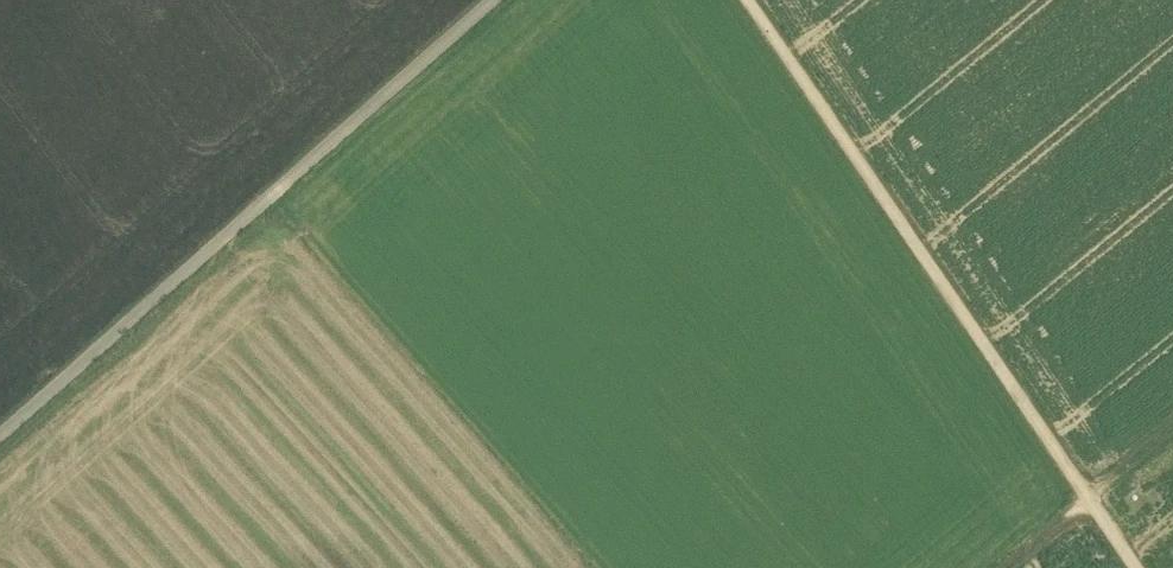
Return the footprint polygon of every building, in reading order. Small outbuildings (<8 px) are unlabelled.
[(1157,477),(1172,499),(1172,465),(1157,477)]
